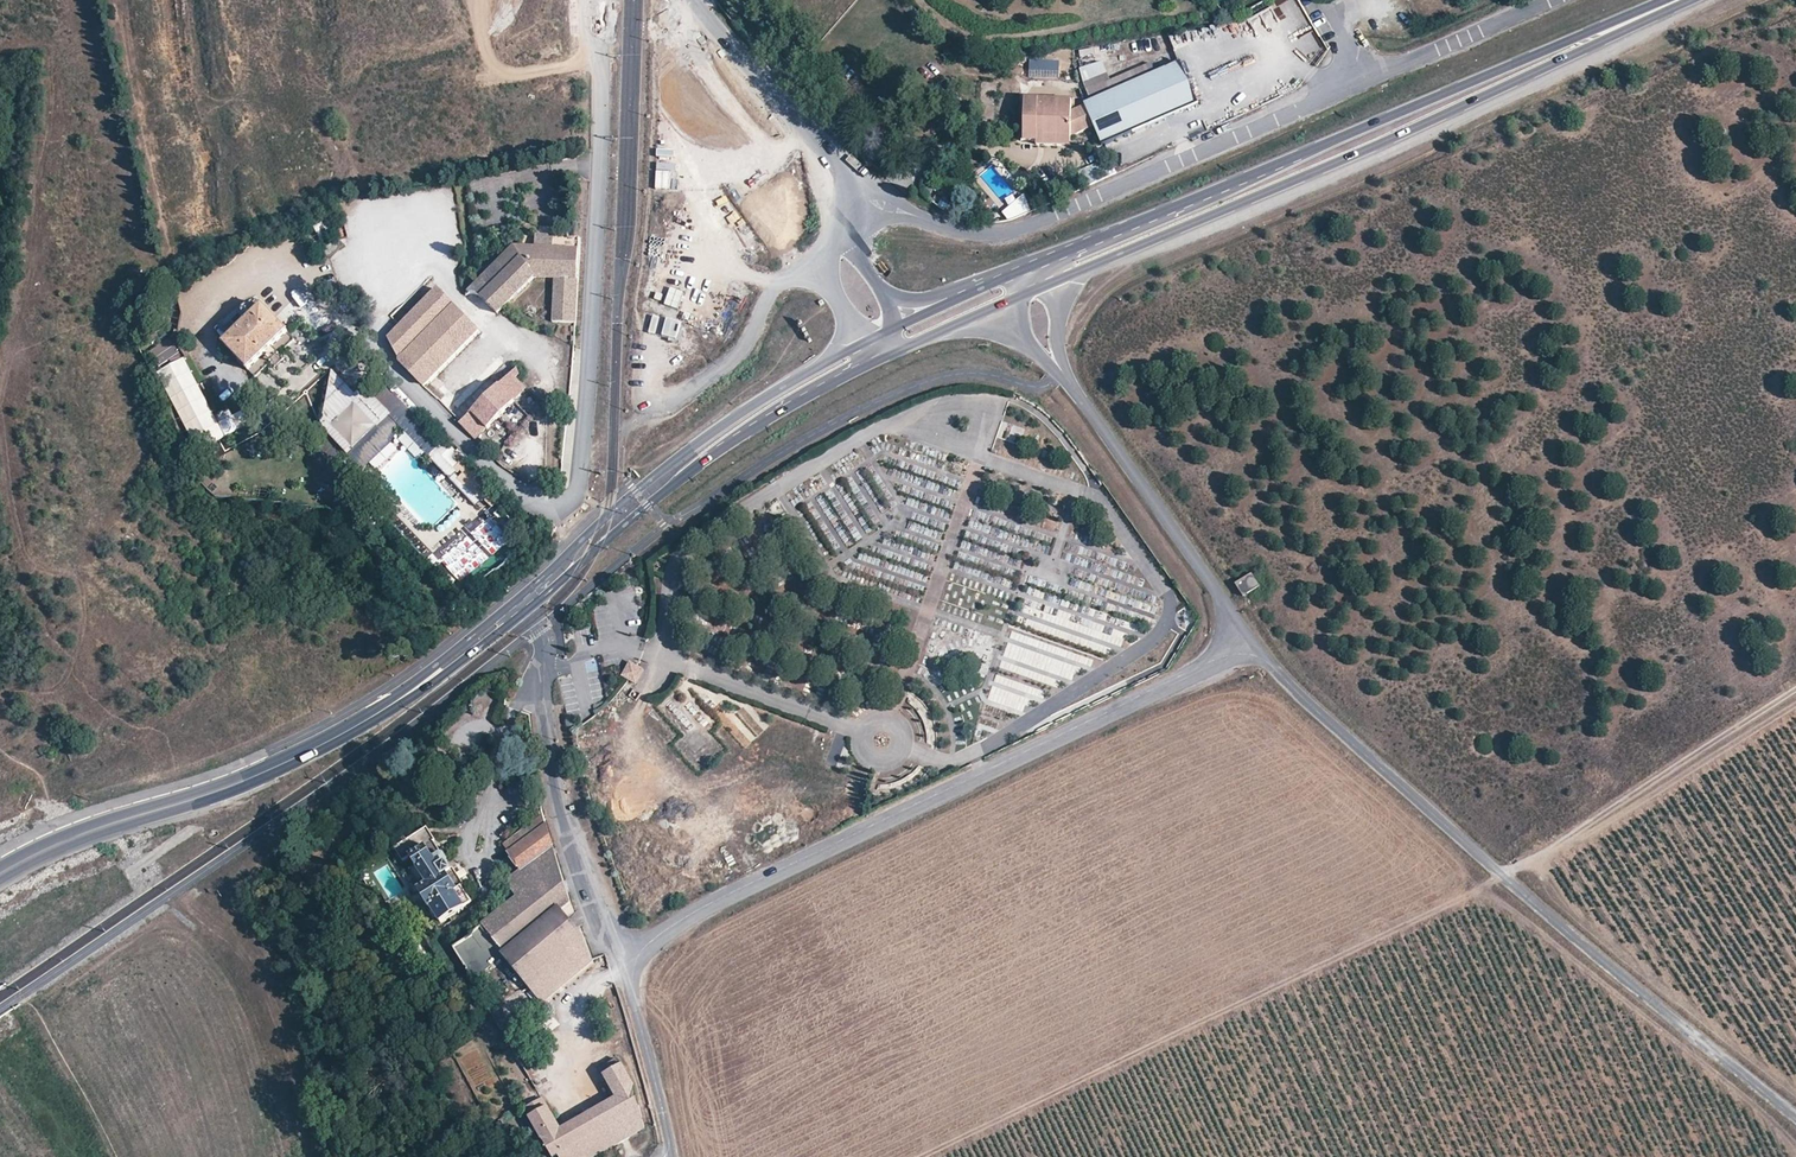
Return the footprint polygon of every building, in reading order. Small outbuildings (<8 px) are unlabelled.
[(1249,16),(1255,33),(1279,24),(1272,7),(1249,16)] [(1247,35),(1254,32),(1247,20),(1241,24),(1247,35)] [(1298,25),(1285,33),(1290,41),(1303,33),(1298,25)] [(1080,57),(1092,56),(1092,49),(1079,50),(1080,57)] [(1028,78),(1058,78),(1058,62),(1029,61),(1028,78)] [(1037,136),(1071,136),(1093,126),(1101,146),(1198,104),(1179,62),(1072,109),(1072,98),(1025,98),(1024,140),(1037,141),(1037,136)] [(670,99),(687,118),(704,101),(689,82),(670,99)] [(1071,145),(1071,136),(1037,136),(1037,141),(1037,145),(1071,145)] [(1096,164),(1080,170),(1085,185),(1102,180),(1096,164)] [(1008,207),(1002,210),(1008,222),(1030,211),(1020,189),(1003,197),(1008,207)] [(324,218),(312,224),(320,241),(333,235),(324,218)] [(505,307),(534,278),(515,245),(477,281),(473,286),(500,312),(505,307)] [(515,245),(534,278),(556,280),(554,322),(575,324),(579,279),(580,250),(515,245)] [(435,287),(386,336),(397,361),(423,388),(482,331),(435,287)] [(138,300),(137,301),(136,303),(135,305),(134,307),(134,308),(134,309),(134,311),(134,312),(135,314),(136,315),(138,316),(141,317),(143,318),(145,318),(147,317),(148,317),(151,314),(152,313),(152,312),(153,310),(153,308),(153,306),(153,304),(152,303),(150,301),(148,300),(144,299),(141,299),(138,300)] [(287,331),(263,305),(223,344),(248,370),(263,355),(272,346),(287,331)] [(148,350),(157,367),(179,354),(170,337),(148,350)] [(279,353),(272,346),(263,355),(269,363),(269,365),(268,367),(268,369),(269,371),(271,372),(272,373),(273,374),(275,374),(276,374),(279,377),(283,374),(280,370),(278,370),(276,370),(275,368),(275,367),(275,366),(282,360),(283,359),(284,359),(285,360),(285,361),(288,365),(291,363),(291,362),(292,360),(292,358),(291,356),(290,354),(288,353),(286,353),(284,353),(281,353),(279,353)] [(514,374),(502,386),(516,400),(525,390),(524,385),(514,374)] [(517,401),(516,400),(502,386),(500,383),(470,413),(472,415),(486,430),(487,430),(517,401)] [(213,402),(202,408),(213,427),(224,421),(213,402)] [(472,415),(462,425),(476,439),(486,430),(472,415)] [(445,440),(427,456),(446,476),(463,459),(445,440)] [(487,480),(466,458),(457,467),(464,474),(459,479),(483,505),(485,503),(496,493),(485,482),(487,480)] [(377,506),(371,499),(366,503),(373,510),(377,506)] [(497,539),(489,521),(474,521),(481,514),(465,499),(466,535),(457,539),(449,548),(447,548),(437,557),(443,570),(463,589),(465,586),(464,569),(470,563),(473,566),(498,556),(493,556),(501,548),(497,537),(497,539)] [(492,509),(485,503),(483,505),(481,507),(487,514),(492,509)] [(968,557),(971,543),(962,541),(959,555),(968,557)] [(956,563),(954,570),(970,574),(972,567),(956,563)] [(1251,573),(1235,584),(1243,596),(1259,586),(1251,573)] [(443,621),(437,613),(428,619),(435,627),(443,621)] [(621,678),(638,684),(643,667),(626,661),(621,678)] [(512,774),(527,778),(530,766),(515,762),(512,774)] [(505,845),(520,869),(553,847),(548,833),(543,820),(543,816),(505,845)] [(440,922),(471,903),(460,887),(456,889),(447,874),(452,871),(446,861),(447,860),(444,856),(440,854),(433,844),(435,842),(427,830),(407,842),(406,840),(402,842),(404,844),(395,850),(402,862),(410,857),(415,867),(410,870),(420,887),(417,890),(429,909),(431,908),(440,922)] [(452,949),(473,980),(503,957),(516,973),(528,987),(542,1003),(593,961),(588,944),(561,911),(570,903),(565,886),(555,853),(553,847),(520,869),(509,877),(508,886),(517,899),(452,949)] [(518,996),(528,987),(516,973),(506,981),(518,996)] [(441,1048),(440,1045),(437,1041),(426,1048),(429,1052),(431,1055),(441,1048)] [(644,1128),(634,1086),(618,1058),(599,1068),(614,1097),(561,1128),(548,1107),(529,1118),(550,1156),(592,1156),(644,1128)]
